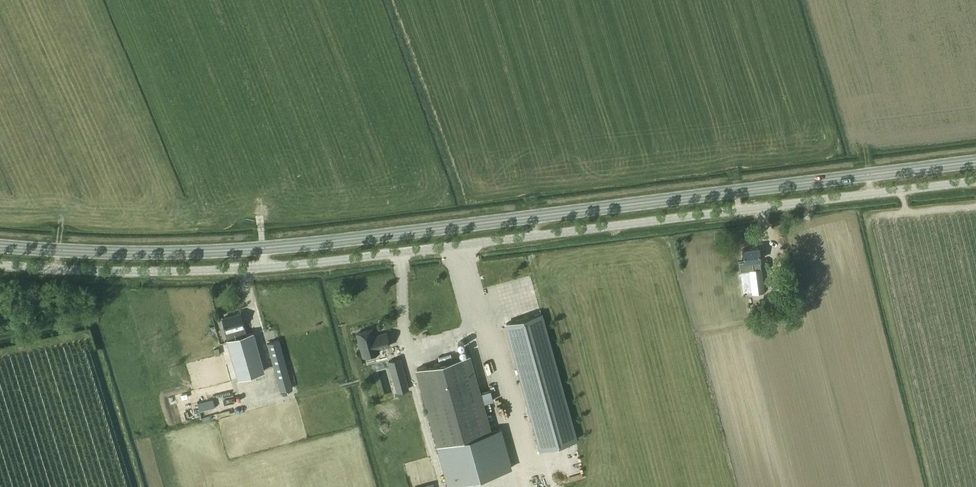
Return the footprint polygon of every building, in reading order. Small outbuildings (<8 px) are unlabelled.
[(743,250),(744,261),(752,260),(753,269),(749,269),(752,294),(765,293),(761,268),(760,259),(758,248),(743,250)] [(227,340),(228,340),(238,378),(263,371),(253,333),(245,335),(243,325),(244,325),(240,313),(222,318),(226,330),(224,330),(227,340)] [(506,323),(541,449),(576,440),(541,314),(506,323)] [(378,349),(390,345),(386,333),(375,336),(373,329),(357,333),(363,356),(379,352),(378,349)] [(279,340),(267,343),(280,391),(293,388),(279,340)] [(417,369),(449,485),(511,468),(500,428),(490,431),(469,354),(417,369)]
